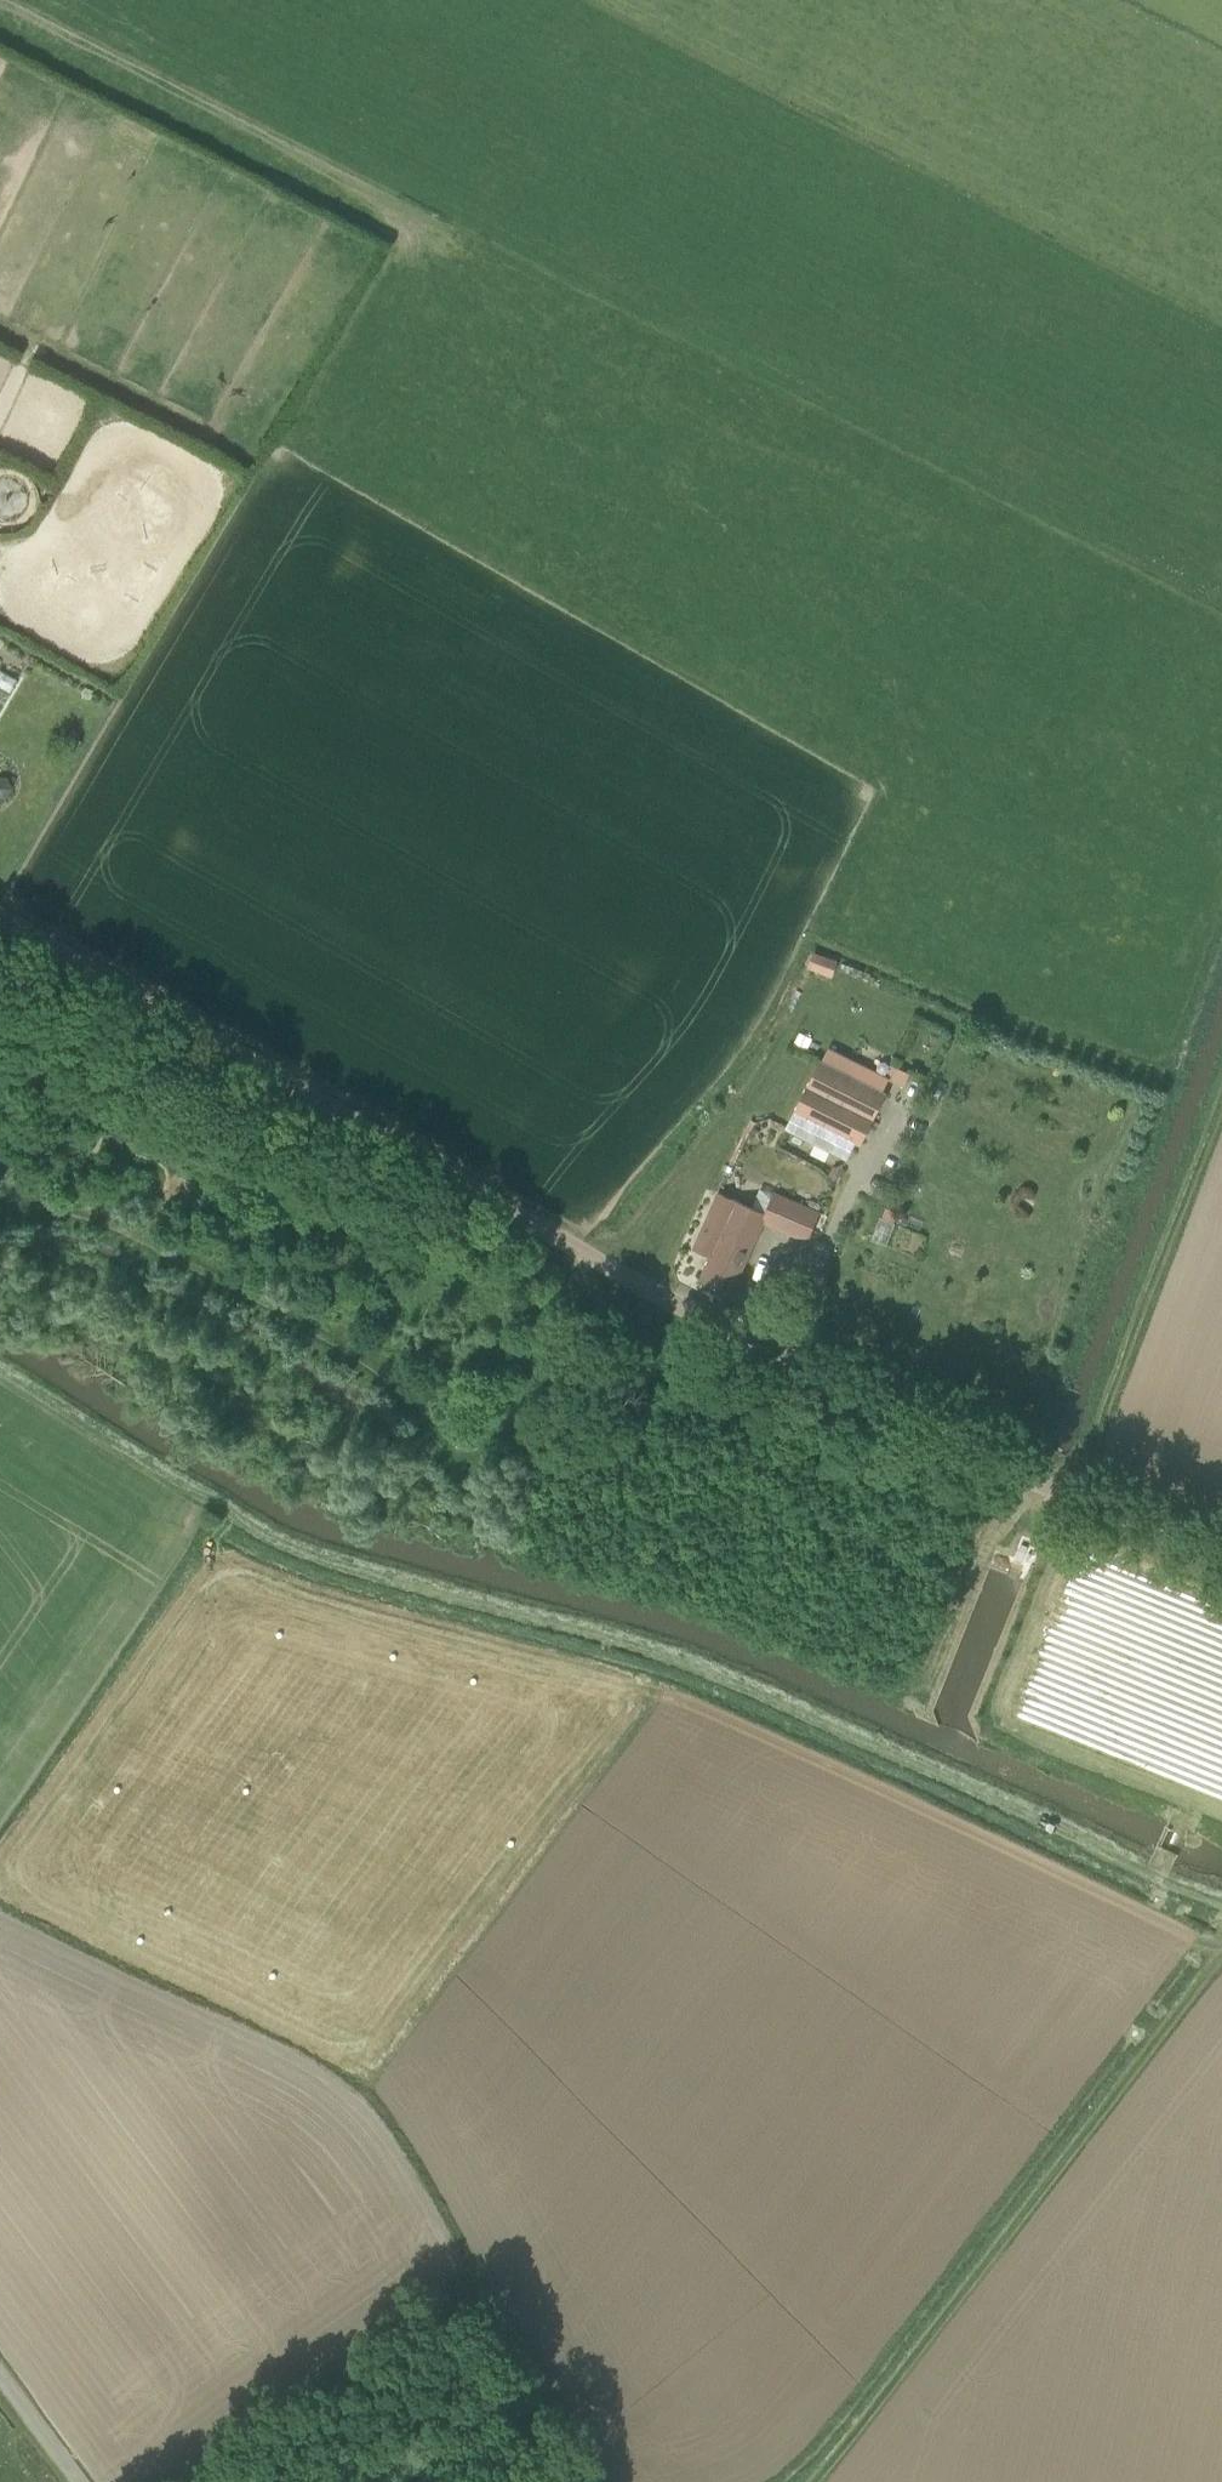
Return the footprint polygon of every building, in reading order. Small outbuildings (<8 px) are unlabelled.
[(814,950),(808,966),(834,975),(839,959),(814,950)] [(885,1094),(822,1063),(789,1128),(848,1158),(857,1140),(861,1142),(885,1094)] [(720,1193),(695,1248),(712,1255),(702,1279),(731,1293),(764,1222),(808,1240),(820,1212),(775,1192),(766,1214),(720,1193)] [(900,1211),(887,1206),(882,1216),(896,1221),(900,1211)]
